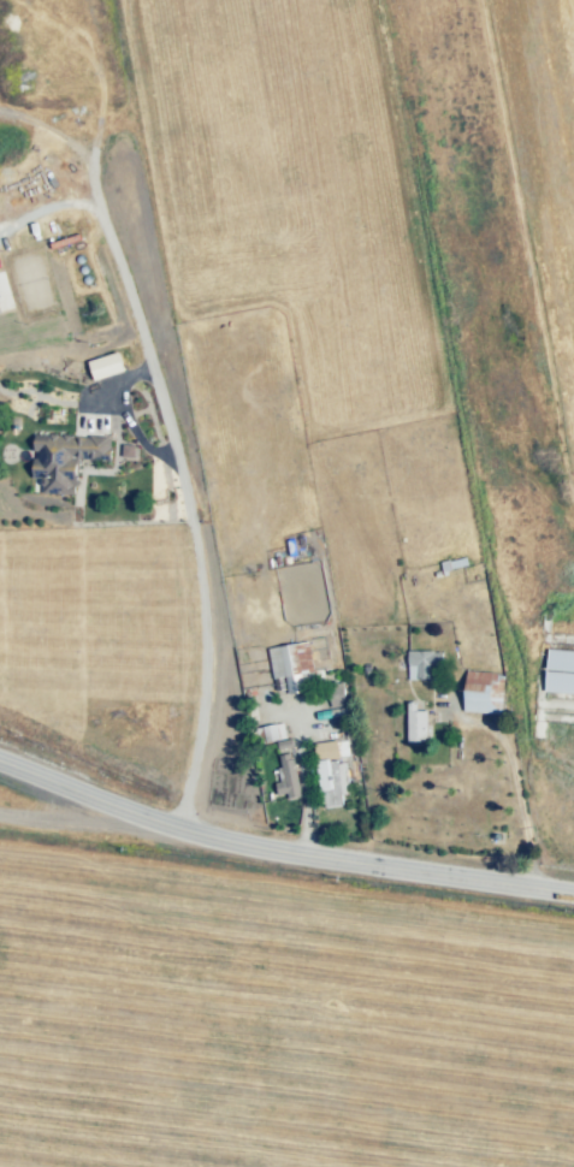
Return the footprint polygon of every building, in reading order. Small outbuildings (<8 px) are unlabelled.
[(105,439),(34,440),(35,496),(75,494),(75,460),(106,460),(105,439)] [(267,648),(320,640),(326,675),(273,683),(267,648)] [(548,650),(573,652),(573,696),(545,694),(548,650)] [(407,651),(407,680),(426,680),(426,665),(448,665),(448,652),(407,651)] [(319,709),(313,691),(339,682),(344,701),(319,709)] [(456,710),(460,685),(504,691),(501,716),(456,710)] [(406,701),(424,700),(424,741),(406,741),(406,701)] [(327,724),(325,711),(341,709),(342,722),(327,724)] [(262,725),(283,723),(285,742),(265,745),(262,725)] [(337,741),(338,756),(318,759),(315,744),(337,741)] [(301,795),(288,798),(280,751),(294,750),(301,795)] [(327,805),(319,764),(338,760),(347,801),(327,805)]
